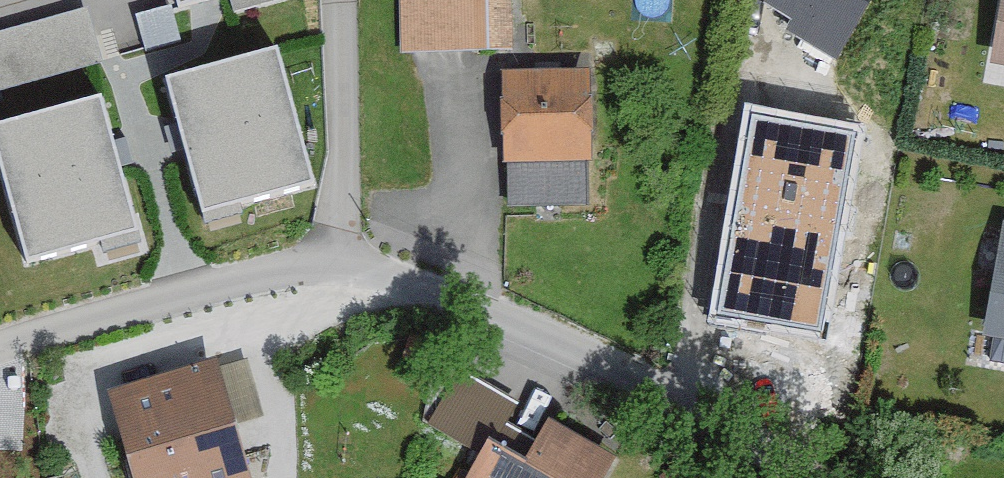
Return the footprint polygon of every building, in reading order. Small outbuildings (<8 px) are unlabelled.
[(401,46),(505,48),(505,0),(402,0),(401,46)] [(760,16),(790,33),(785,43),(831,70),(872,0),(769,0),(760,16)] [(981,74),(1003,78),(1003,0),(995,0),(981,74)] [(104,55),(91,2),(0,25),(0,82),(104,55)] [(275,48),(165,77),(202,213),(311,183),(275,48)] [(578,80),(492,84),(496,174),(505,173),(507,219),(585,215),(578,80)] [(0,123),(0,161),(27,263),(137,234),(100,96),(0,123)] [(858,126),(747,107),(709,317),(820,337),(858,126)] [(995,232),(976,345),(1003,350),(1003,234),(995,232)] [(496,449),(522,392),(453,362),(428,419),(496,449)] [(200,365),(98,397),(124,477),(240,477),(221,419),(256,409),(242,366),(204,378),(200,365)] [(477,446),(459,477),(597,477),(604,465),(536,427),(513,466),(477,446)]
